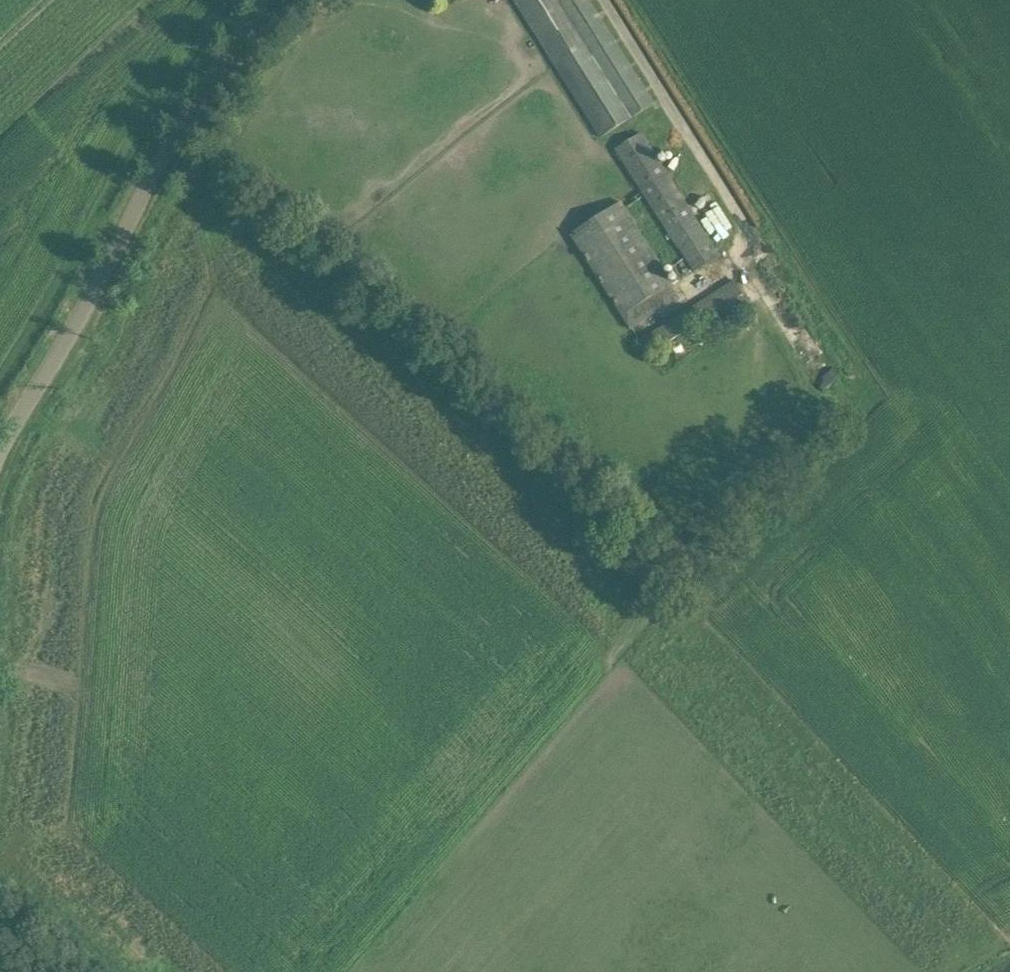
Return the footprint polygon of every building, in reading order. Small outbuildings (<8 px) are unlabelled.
[(601,137),(654,103),(589,0),(514,0),(601,137)] [(616,150),(693,271),(719,254),(642,133),(616,150)] [(673,284),(630,216),(622,203),(572,235),(623,316),(631,329),(676,299),(668,287),(673,284)] [(640,341),(648,355),(709,316),(719,331),(753,308),(735,281),(640,341)]
